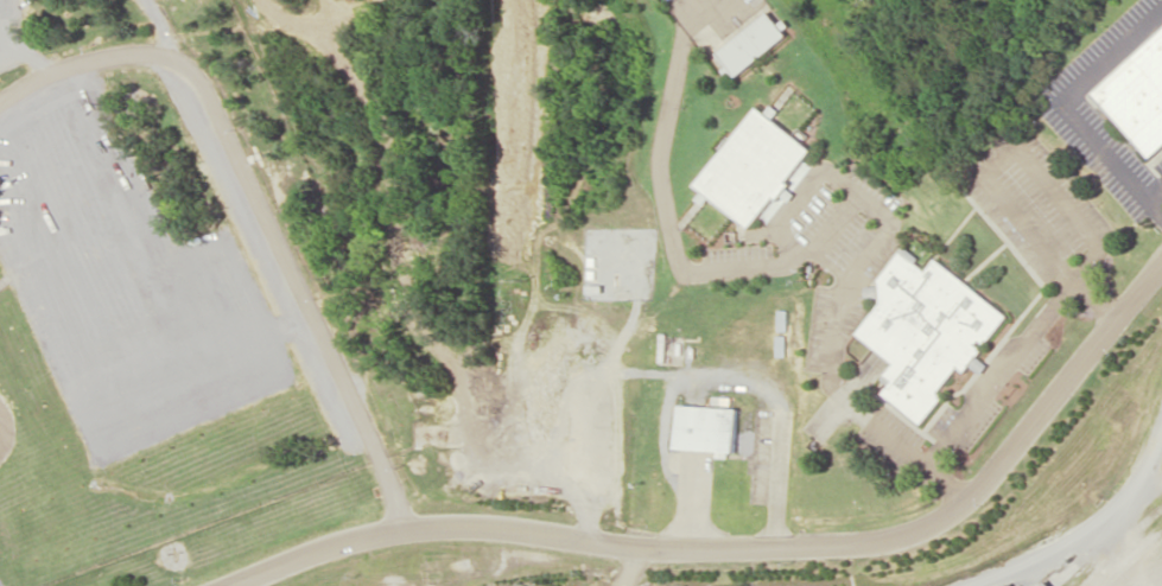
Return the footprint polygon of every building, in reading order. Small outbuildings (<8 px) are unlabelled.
[(719,52),(738,75),(789,34),(770,10),(719,52)] [(1161,145),(1161,30),(1093,93),(1124,125),(1151,154),(1161,145)] [(696,185),(751,226),(759,216),(765,221),(793,185),(788,181),(813,148),(758,105),(696,185)] [(922,423),(884,393),(894,380),(885,374),(895,362),(858,332),(882,301),(881,278),(902,250),(928,269),(938,257),(1009,316),(966,370),(959,364),(939,390),(945,395),(922,423)] [(678,448),(717,450),(717,454),(736,455),(738,406),(680,404),(678,448)]
